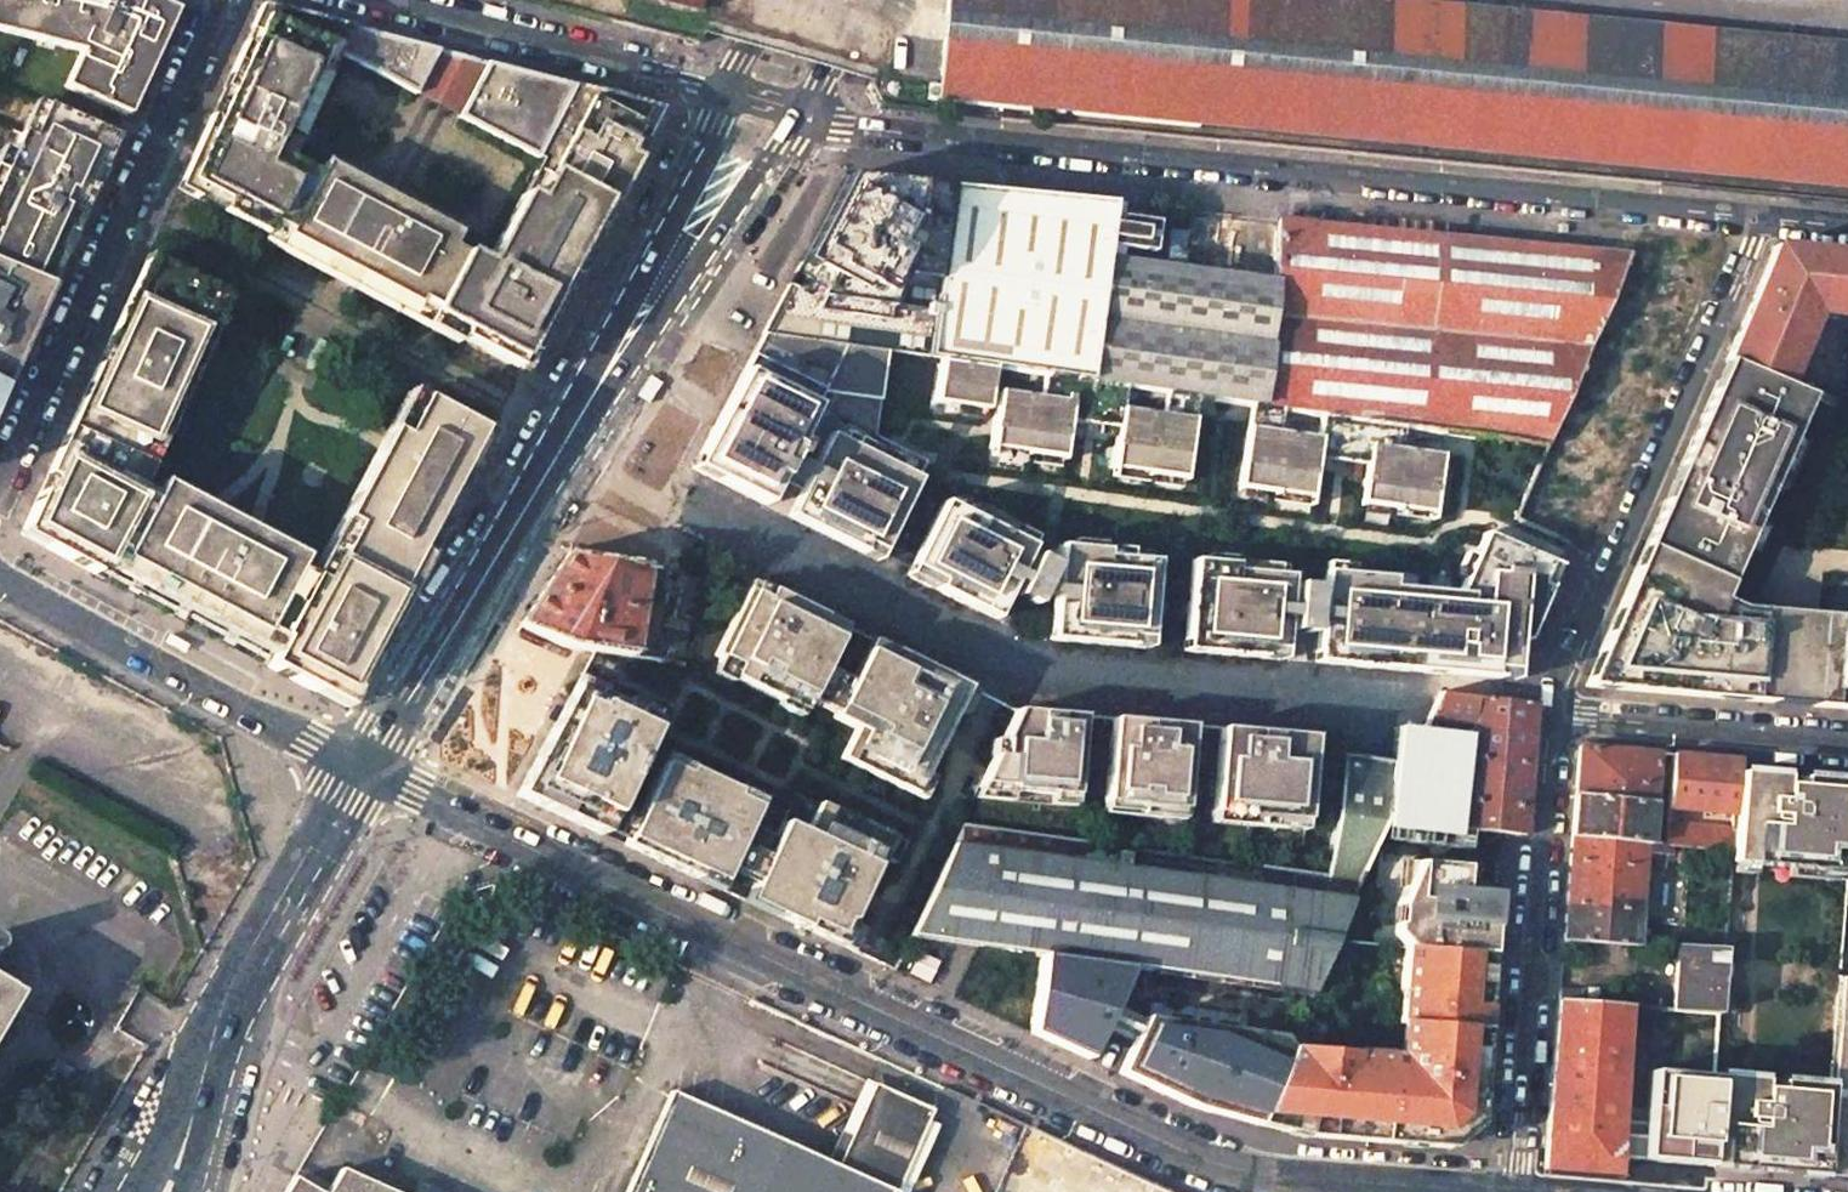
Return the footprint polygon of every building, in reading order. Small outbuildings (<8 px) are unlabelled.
[(126,115),(173,10),(164,7),(152,3),(153,0),(0,0),(0,31),(81,52),(65,86),(126,115)] [(697,12),(700,0),(652,0),(697,12)] [(942,39),(917,38),(916,72),(937,73),(936,86),(1847,176),(1847,59),(1252,0),(944,0),(942,39)] [(516,369),(525,353),(531,355),(662,108),(501,66),(262,4),(215,105),(176,189),(264,235),(261,239),(457,343),(460,338),(516,369)] [(47,285),(97,178),(115,137),(47,106),(32,138),(20,133),(3,170),(0,176),(0,265),(47,285)] [(900,182),(841,175),(791,272),(812,283),(805,295),(785,285),(758,336),(886,352),(926,358),(942,246),(947,187),(900,182)] [(972,189),(947,187),(942,246),(976,251),(990,226),(993,191),(972,189)] [(1005,192),(993,191),(990,226),(976,251),(942,246),(926,358),(941,360),(993,368),(1043,375),(1087,382),(1096,312),(1063,309),(1070,234),(1074,216),(1071,215),(1073,198),(1005,192)] [(1091,200),(1073,198),(1071,215),(1074,216),(1070,234),(1063,309),(1096,312),(1104,258),(1105,247),(1151,252),(1154,220),(1108,216),(1109,202),(1091,200)] [(1629,253),(1591,249),(1279,219),(1272,281),(1261,406),(1284,409),(1323,414),(1406,425),(1547,446),(1629,253)] [(1775,245),(1752,299),(1726,360),(1788,385),(1791,377),(1785,375),(1813,310),(1847,313),(1847,251),(1775,245)] [(228,297),(147,254),(127,299),(76,410),(19,534),(94,574),(106,552),(262,632),(293,571),(299,560),(161,486),(156,497),(137,487),(228,297)] [(1200,271),(1104,258),(1096,312),(1087,382),(1126,387),(1165,393),(1197,397),(1253,405),(1261,406),(1272,281),(1200,271)] [(0,388),(47,285),(0,265),(0,389),(0,388)] [(886,352),(758,336),(689,470),(763,506),(776,479),(799,490),(785,517),(875,561),(886,539),(926,461),(874,436),(886,352)] [(941,360),(935,404),(987,410),(989,392),(993,368),(941,360)] [(1796,426),(1810,394),(1788,385),(1726,360),(1682,460),(1645,546),(1720,579),(1728,582),(1735,566),(1755,521),(1768,492),(1796,426)] [(993,368),(989,392),(999,393),(1040,399),(1043,375),(993,368)] [(1040,399),(999,393),(991,449),(1064,459),(1069,423),(1118,429),(1113,470),(1186,479),(1197,397),(1165,393),(1162,417),(1122,411),(1126,387),(1087,382),(1043,375),(1040,399)] [(293,571),(262,632),(280,642),(267,667),(343,708),(487,437),(476,431),(407,394),(308,580),(293,571)] [(1253,405),(1241,487),(1314,497),(1320,458),(1368,465),(1364,503),(1436,512),(1444,455),(1403,449),(1406,425),(1323,414),(1320,437),(1281,433),(1284,409),(1261,406),(1253,405)] [(1017,573),(1030,547),(942,503),(916,554),(905,575),(933,589),(993,619),(1013,581),(1017,573)] [(1389,578),(1320,572),(1317,609),(1316,619),(1313,662),(1337,664),(1433,672),(1513,679),(1516,639),(1525,640),(1557,565),(1481,532),(1455,593),(1388,588),(1389,578)] [(1104,550),(1055,546),(1052,587),(1052,596),(1049,630),(1048,640),(1070,642),(1124,646),(1147,648),(1147,639),(1154,561),(1103,557),(1104,550)] [(1720,579),(1645,546),(1584,686),(1847,709),(1847,616),(1737,607),(1737,612),(1710,600),(1720,579)] [(565,553),(518,626),(559,646),(592,650),(631,655),(633,636),(655,639),(659,607),(637,604),(642,565),(565,553)] [(1050,563),(1035,556),(1024,577),(1017,573),(1013,581),(1020,584),(1001,623),(1017,631),(1026,596),(1035,601),(1039,593),(1045,595),(1052,596),(1052,587),(1044,587),(1039,584),(1050,563)] [(1232,564),(1189,561),(1182,642),(1181,651),(1203,653),(1258,657),(1280,659),(1281,650),(1283,617),(1284,607),(1287,575),(1231,571),(1232,564)] [(769,590),(751,581),(746,590),(765,599),(769,590)] [(1311,585),(1294,584),(1292,607),(1284,607),(1283,617),(1291,617),(1290,630),(1288,660),(1305,661),(1301,631),(1311,632),(1311,619),(1316,619),(1317,609),(1309,609),(1311,585)] [(765,599),(746,590),(714,656),(719,658),(716,664),(733,673),(730,678),(778,702),(781,697),(803,708),(807,701),(823,669),(840,634),(819,624),(822,617),(769,590),(765,599)] [(844,628),(822,617),(819,624),(840,634),(844,628)] [(899,656),(870,641),(865,652),(894,666),(899,656)] [(894,666),(865,652),(832,718),(854,729),(840,759),(913,796),(966,688),(899,656),(894,666)] [(654,722),(575,685),(516,795),(602,836),(654,722)] [(1533,704),(1443,694),(1439,693),(1428,719),(1471,724),(1461,828),(1524,836),(1529,764),(1533,704)] [(1080,711),(1013,705),(973,798),(1074,807),(1079,733),(1080,711)] [(1191,721),(1111,715),(1103,813),(1182,820),(1191,721)] [(1314,732),(1222,725),(1213,822),(1305,829),(1314,732)] [(1463,753),(1418,741),(1408,765),(1384,818),(1423,823),(1436,825),(1463,753)] [(1657,753),(1578,747),(1574,795),(1571,835),(1639,842),(1649,843),(1657,753)] [(1699,756),(1672,754),(1667,809),(1735,815),(1738,772),(1739,760),(1699,756)] [(961,825),(910,935),(960,943),(977,946),(1034,955),(1034,952),(1037,952),(1133,966),(1310,990),(1332,939),(1352,892),(1359,875),(1384,818),(1408,765),(1343,756),(1327,877),(961,825)] [(684,774),(661,764),(624,846),(695,879),(698,872),(721,883),(755,808),(733,798),(735,792),(686,769),(684,774)] [(1738,772),(1735,815),(1733,829),(1731,852),(1730,864),(1844,874),(1847,815),(1847,782),(1818,779),(1738,772)] [(805,834),(782,823),(777,834),(745,902),(842,947),(892,838),(818,804),(805,834)] [(1844,874),(1827,1088),(1820,1177),(1847,1180),(1847,815),(1844,874)] [(1733,829),(1666,824),(1664,846),(1731,852),(1733,829)] [(1633,934),(1639,842),(1571,835),(1566,890),(1563,939),(1649,945),(1649,935),(1633,934)] [(1463,865),(1412,860),(1394,905),(1392,931),(1403,945),(1489,953),(1493,892),(1461,889),(1463,865)] [(721,883),(698,872),(695,879),(718,890),(721,883)] [(1436,948),(1403,945),(1398,1022),(1401,1022),(1397,1070),(1346,1066),(1346,1054),(1285,1049),(1252,1124),(1306,1136),(1447,1148),(1458,1139),(1475,1125),(1489,953),(1436,948)] [(1723,951),(1677,947),(1672,1010),(1719,1013),(1723,951)] [(1113,1003),(1133,966),(1037,952),(1037,955),(1026,1033),(1085,1059),(1103,1023),(1113,1003)] [(1579,982),(1559,981),(1557,1001),(1589,1003),(1590,982),(1579,982)] [(1626,1006),(1589,1003),(1557,1001),(1550,1091),(1543,1168),(1630,1174),(1637,1175),(1637,1169),(1639,1149),(1617,1147),(1626,1006)] [(1141,1017),(1113,1003),(1103,1023),(1132,1037),(1141,1017)] [(1146,1003),(1144,1018),(1241,1032),(1243,1017),(1146,1003)] [(1141,1017),(1132,1037),(1114,1073),(1131,1080),(1192,1108),(1252,1124),(1285,1049),(1277,1037),(1241,1032),(1144,1018),(1141,1017)] [(1827,1088),(1713,1078),(1712,1099),(1706,1166),(1820,1177),(1827,1088)] [(932,1111),(872,1084),(861,1108),(835,1166),(669,1092),(624,1191),(898,1191),(932,1111)] [(283,1191),(390,1191),(337,1169),(331,1183),(304,1169),(297,1180),(292,1177),(283,1191)]
